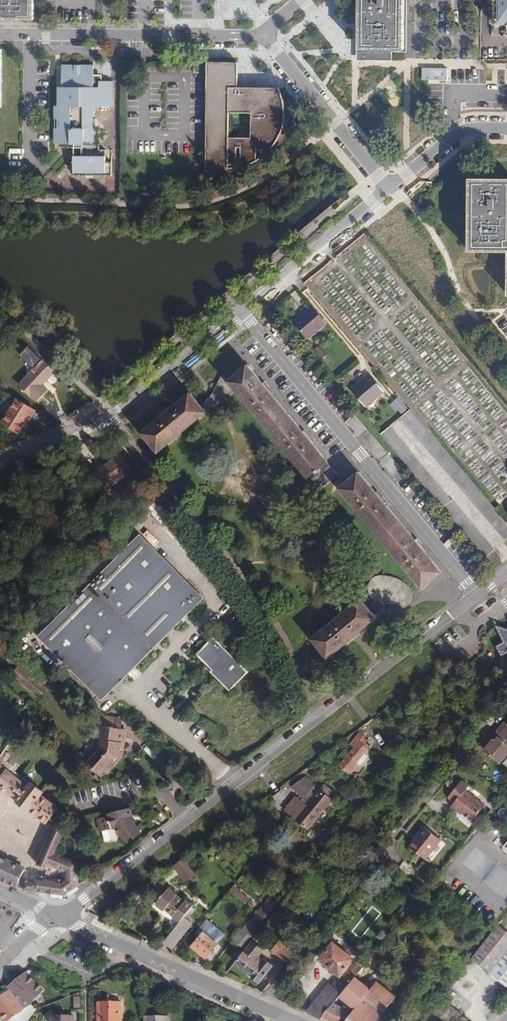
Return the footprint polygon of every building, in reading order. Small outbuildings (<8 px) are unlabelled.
[(35,15),(35,0),(0,0),(0,15),(35,15)] [(359,43),(359,48),(365,48),(365,57),(373,57),(373,61),(391,61),(390,49),(403,49),(404,0),(359,0),(359,43)] [(480,9),(495,9),(495,22),(506,22),(506,0),(481,0),(480,9)] [(208,62),(207,171),(237,171),(238,147),(242,147),(242,158),(257,158),(257,149),(267,149),(271,144),(275,139),(278,133),(280,127),(282,119),(282,108),(281,98),(279,92),(276,87),(265,87),(265,90),(238,90),(238,85),(238,62),(230,62),(208,62)] [(103,66),(61,66),(61,88),(58,88),(58,106),(55,106),(55,119),(58,120),(58,144),(61,144),(61,148),(73,148),(73,144),(85,144),(85,155),(73,155),(73,159),(70,161),(72,163),(73,175),(74,176),(84,176),(84,178),(94,178),(94,176),(111,176),(111,163),(104,163),(104,150),(99,150),(96,149),(96,144),(96,119),(92,119),(92,107),(111,107),(111,82),(103,82),(103,66)] [(447,81),(447,69),(422,68),(422,80),(447,81)] [(470,180),(469,253),(506,254),(506,181),(470,180)] [(327,328),(312,310),(295,325),(309,343),(327,328)] [(56,370),(44,358),(20,385),(37,401),(48,389),(42,384),(56,370)] [(233,377),(226,383),(222,378),(214,396),(220,404),(234,392),(305,480),(308,478),(325,464),(245,368),(233,377)] [(378,390),(363,372),(346,387),(360,404),(378,390)] [(200,407),(190,394),(139,434),(156,455),(214,408),(209,401),(200,407)] [(220,404),(214,396),(209,401),(214,408),(220,404)] [(400,416),(409,409),(399,397),(390,403),(400,416)] [(35,411),(17,399),(2,422),(19,433),(28,419),(30,420),(35,411)] [(428,436),(419,444),(506,541),(506,523),(428,436)] [(496,551),(409,453),(400,462),(486,560),(496,551)] [(132,470),(119,454),(104,466),(97,472),(95,473),(108,489),(132,470)] [(104,466),(102,464),(95,470),(97,472),(104,466)] [(337,478),(325,464),(308,478),(320,492),(337,478)] [(441,573),(357,474),(347,482),(338,489),(421,590),(441,573)] [(161,501),(158,497),(140,514),(144,517),(161,501)] [(174,507),(169,502),(165,505),(170,511),(174,507)] [(203,597),(141,533),(37,633),(100,697),(114,684),(121,677),(152,647),(158,641),(181,619),(186,614),(203,597)] [(398,582),(387,579),(381,580),(371,587),(370,598),(372,602),(374,605),(377,606),(380,606),(388,605),(390,606),(391,608),(402,609),(405,608),(409,604),(412,600),(412,596),(410,590),(398,582)] [(66,593),(62,589),(28,623),(31,627),(66,593)] [(376,621),(359,601),(311,640),(327,661),(376,621)] [(498,626),(497,627),(504,642),(497,646),(502,655),(503,654),(506,656),(506,628),(498,626)] [(247,672),(213,637),(196,653),(207,665),(211,669),(209,671),(228,690),(247,672)] [(29,673),(17,663),(11,671),(23,681),(29,673)] [(125,681),(121,677),(114,684),(118,688),(125,681)] [(32,707),(27,703),(24,709),(29,712),(32,707)] [(121,718),(104,715),(99,718),(98,725),(95,724),(95,729),(98,729),(99,725),(120,728),(121,718)] [(492,737),(495,740),(506,726),(506,719),(492,737)] [(120,728),(99,725),(98,729),(97,738),(99,739),(98,750),(86,763),(103,778),(122,757),(123,751),(121,751),(124,728),(120,728)] [(495,740),(492,737),(488,742),(489,744),(484,750),(500,763),(506,754),(506,726),(495,740)] [(364,736),(360,733),(350,744),(354,748),(339,765),(348,773),(357,762),(361,756),(364,753),(371,744),(363,738),(364,736)] [(408,743),(398,734),(394,739),(404,748),(408,743)] [(394,739),(393,739),(385,748),(395,757),(404,748),(394,739)] [(407,751),(399,761),(403,764),(411,754),(407,751)] [(364,753),(361,756),(357,762),(361,765),(368,756),(364,753)] [(7,769),(0,777),(0,789),(10,795),(38,817),(46,823),(58,808),(41,795),(43,791),(31,782),(31,783),(23,778),(21,780),(7,769)] [(303,776),(290,786),(306,798),(316,786),(303,776)] [(469,786),(462,781),(448,797),(454,802),(451,806),(457,810),(458,809),(472,821),(485,806),(465,790),(469,786)] [(336,794),(324,785),(320,790),(332,799),(336,794)] [(303,802),(302,801),(296,796),(286,809),(297,818),(296,819),(308,828),(332,799),(320,790),(316,786),(306,798),(303,802)] [(10,795),(0,789),(0,816),(10,795)] [(132,816),(130,808),(108,813),(109,816),(98,818),(101,831),(115,828),(126,841),(133,836),(134,838),(142,832),(130,817),(132,816)] [(439,841),(423,826),(415,836),(416,837),(408,846),(423,859),(439,841)] [(63,834),(53,827),(37,864),(48,869),(46,873),(50,875),(53,867),(64,872),(65,878),(61,881),(57,880),(53,881),(47,880),(44,877),(36,878),(34,891),(64,895),(79,885),(78,863),(55,853),(63,834)] [(16,887),(20,888),(24,889),(26,881),(19,880),(24,869),(0,858),(0,880),(16,887)] [(196,874),(184,858),(174,865),(186,882),(196,874)] [(243,893),(234,886),(230,891),(246,904),(249,900),(242,895),(243,893)] [(185,901),(168,888),(156,904),(164,910),(165,909),(174,915),(172,916),(180,922),(184,917),(193,906),(186,900),(185,901)] [(276,905),(269,900),(258,914),(265,919),(276,905)] [(258,914),(257,913),(233,942),(241,948),(265,919),(258,914)] [(192,923),(184,917),(180,922),(177,926),(185,933),(192,923)] [(498,924),(471,958),(476,962),(506,987),(506,931),(498,924)] [(185,933),(177,926),(164,942),(172,949),(185,933)] [(212,932),(204,926),(197,934),(200,936),(203,932),(208,936),(212,932)] [(208,936),(203,932),(200,936),(192,946),(206,958),(217,944),(208,936)] [(296,951),(281,939),(273,949),(287,961),(296,951)] [(273,965),(262,957),(260,955),(262,952),(264,950),(254,941),(236,963),(259,982),(273,965)] [(353,959),(333,943),(320,959),(328,965),(333,969),(340,975),(353,959)] [(476,962),(471,958),(464,967),(469,971),(476,962)] [(379,978),(382,974),(370,964),(364,971),(376,981),(379,978)] [(362,969),(357,965),(349,975),(354,979),(362,969)] [(323,1017),(338,998),(354,979),(349,975),(347,973),(340,982),(337,979),(332,986),(329,984),(306,1012),(321,1019),(323,1017)] [(44,990),(29,976),(21,984),(37,999),(44,990)] [(398,993),(379,978),(376,981),(369,990),(364,997),(383,1012),(398,993)] [(342,998),(355,1008),(364,997),(369,990),(356,980),(342,998)] [(9,990),(0,997),(0,1016),(4,1020),(25,1020),(30,1018),(9,990)] [(355,1008),(345,1020),(376,1020),(383,1012),(364,997),(355,1008)] [(338,998),(323,1017),(331,1020),(339,1020),(348,1010),(348,1007),(345,1005),(344,1007),(340,1004),(342,1001),(338,998)] [(120,1001),(98,1002),(99,1020),(120,1020),(120,1001)] [(432,1010),(423,1020),(439,1020),(442,1018),(432,1010)]
